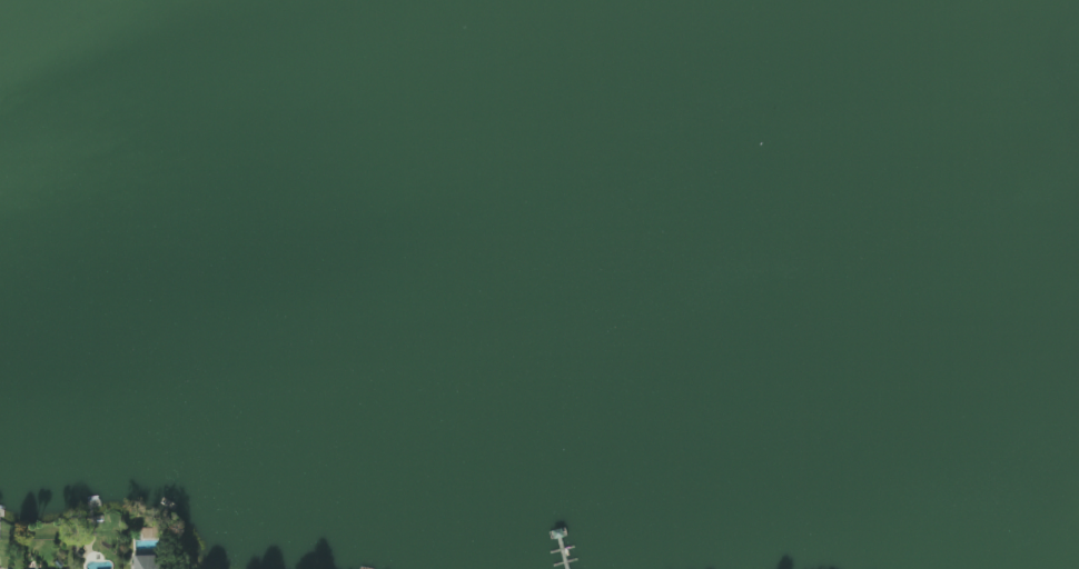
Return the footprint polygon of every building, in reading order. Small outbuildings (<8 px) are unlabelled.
[(134,568),(162,568),(162,555),(134,555),(134,568)]
